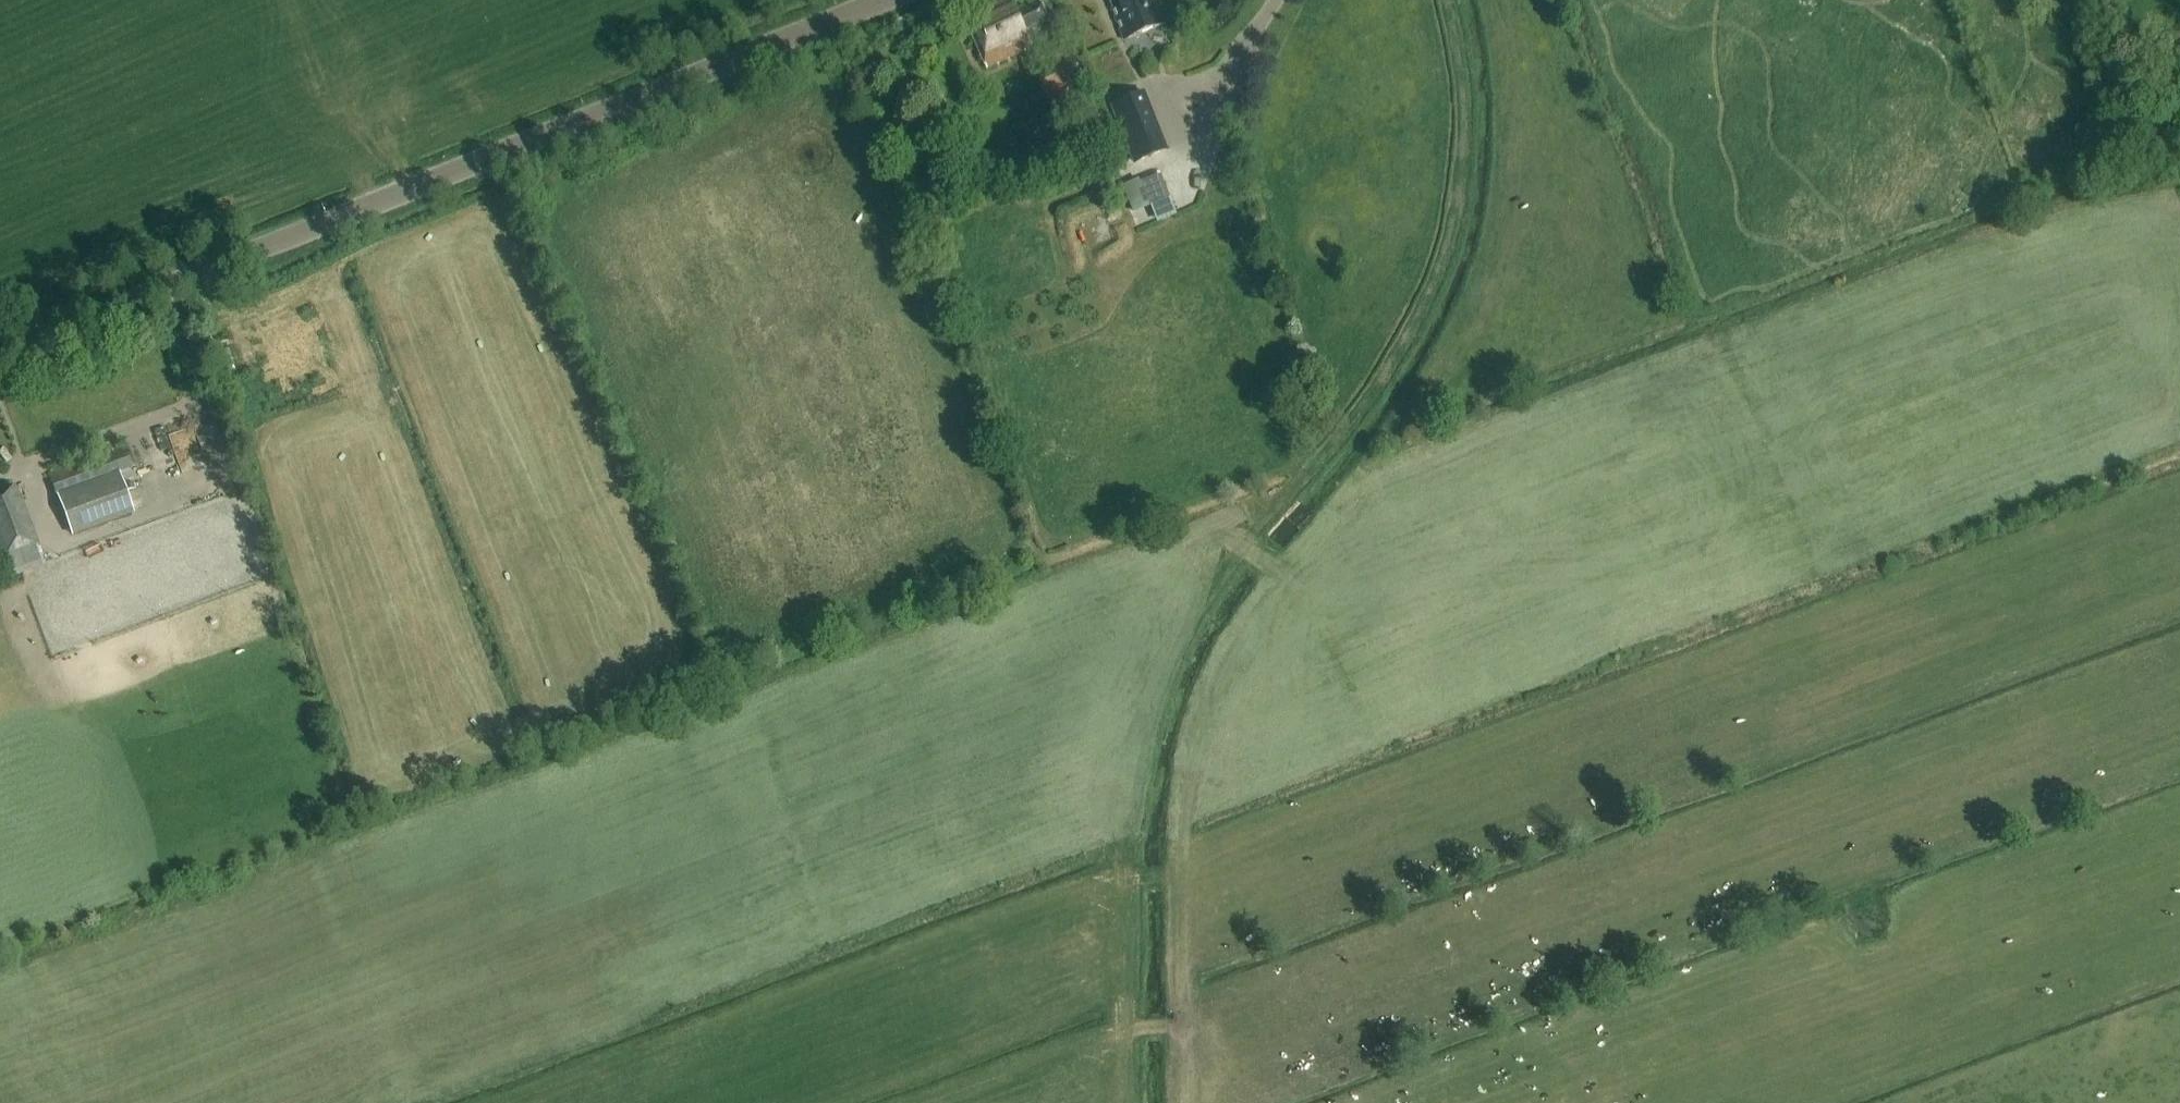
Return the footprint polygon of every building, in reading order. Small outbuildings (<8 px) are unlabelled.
[(1056,36),(1041,1),(1018,10),(1013,0),(996,0),(963,13),(989,69),(1027,52),(1025,49),(1056,36)] [(1168,23),(1159,0),(1112,0),(1115,7),(1113,8),(1126,39),(1168,23)] [(1038,75),(1052,104),(1088,87),(1075,58),(1038,75)] [(1110,106),(1135,165),(1170,150),(1146,91),(1110,106)] [(1141,179),(1123,186),(1134,213),(1152,206),(1159,223),(1177,216),(1161,175),(1142,182),(1141,179)] [(172,431),(184,472),(210,464),(198,424),(172,431)] [(132,465),(125,446),(49,474),(56,493),(132,465)] [(57,494),(72,536),(134,513),(118,472),(57,494)] [(46,565),(16,487),(0,493),(0,569),(5,581),(46,565)]
